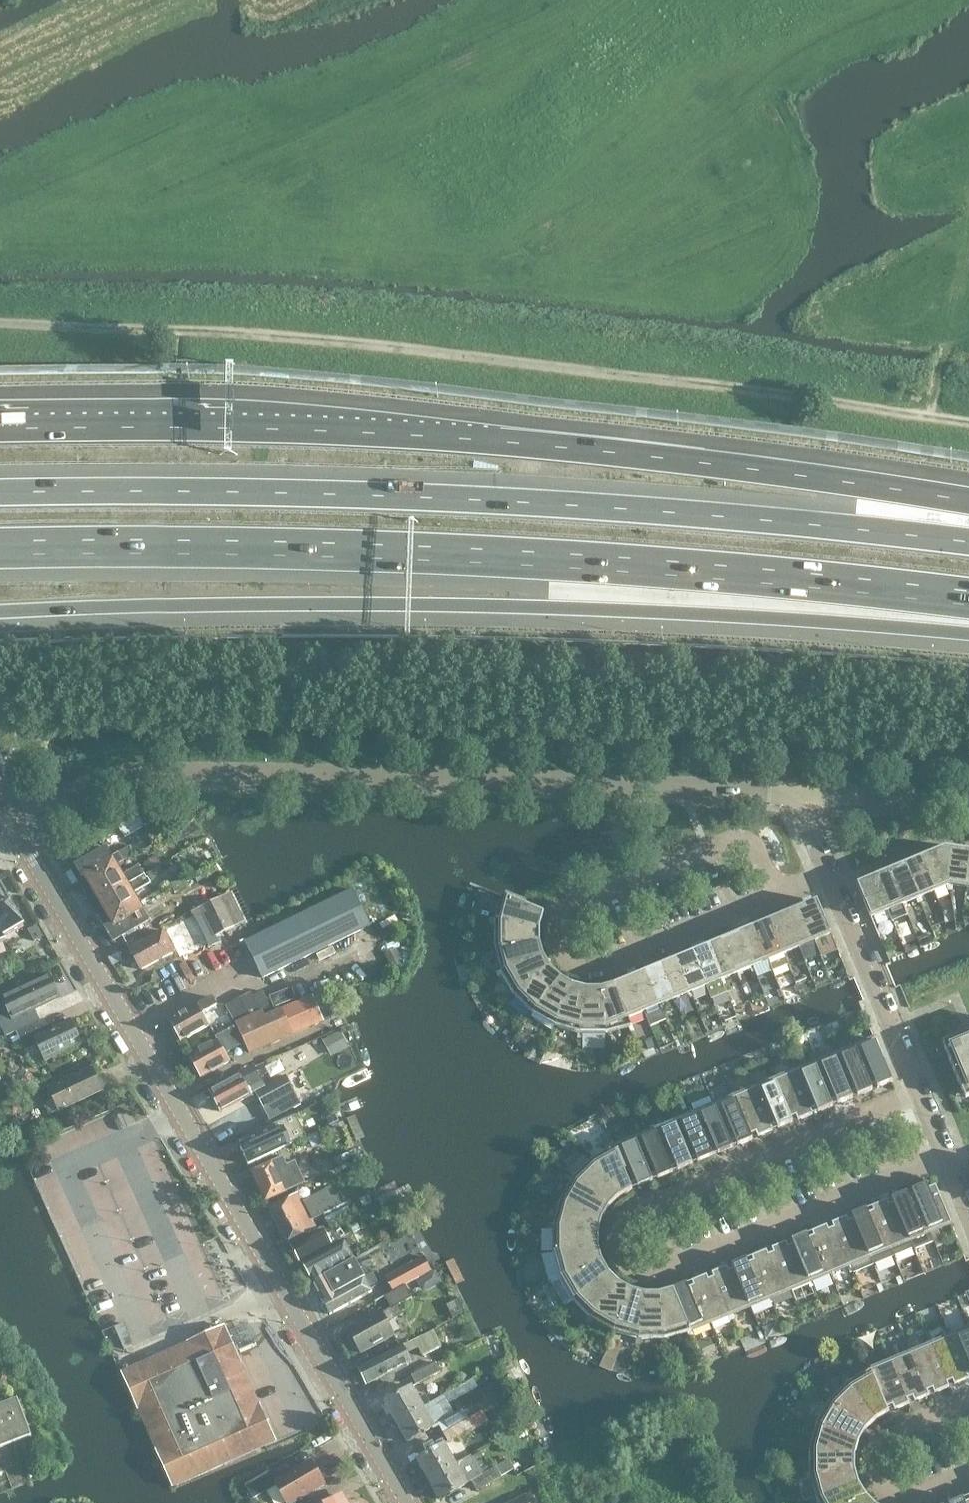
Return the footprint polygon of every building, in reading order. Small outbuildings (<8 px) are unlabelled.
[(131,829),(128,822),(118,827),(120,834),(131,829)] [(117,867),(117,865),(134,855),(129,846),(111,856),(107,848),(71,869),(82,887),(117,867)] [(950,885),(945,848),(920,858),(934,891),(950,885)] [(968,867),(968,851),(945,848),(950,885),(966,887),(968,867)] [(934,891),(920,858),(905,864),(919,898),(934,891)] [(919,898),(905,864),(889,871),(903,904),(919,898)] [(128,885),(147,873),(145,869),(139,873),(136,867),(122,875),(117,867),(82,887),(89,899),(97,895),(100,901),(128,885)] [(903,904),(889,871),(874,877),(888,910),(903,904)] [(138,902),(133,894),(148,885),(144,879),(149,876),(147,873),(128,885),(100,901),(104,906),(96,911),(103,923),(138,902)] [(888,910),(874,877),(857,884),(871,917),(888,910)] [(3,938),(24,927),(18,920),(21,917),(12,907),(9,910),(5,906),(10,901),(0,882),(0,934),(3,938)] [(263,978),(371,926),(353,890),(245,942),(263,978)] [(231,921),(228,915),(238,910),(231,893),(192,912),(195,917),(196,917),(211,947),(219,942),(213,930),(231,921)] [(528,906),(512,900),(502,896),(502,897),(495,922),(540,928),(544,914),(544,913),(528,906)] [(114,941),(156,917),(145,900),(139,903),(138,902),(103,923),(114,941)] [(831,934),(819,905),(811,908),(809,904),(801,907),(815,941),(831,934)] [(815,941),(801,907),(785,914),(799,947),(815,941)] [(799,947),(785,914),(770,920),(784,953),(799,947)] [(784,953),(770,920),(755,927),(768,960),(773,971),(789,965),(784,953)] [(540,942),(540,928),(495,922),(495,948),(540,942)] [(768,960),(755,927),(739,933),(753,966),(768,960)] [(174,952),(163,931),(130,948),(142,970),(174,952)] [(753,966),(739,933),(724,940),(737,973),(753,966)] [(737,973),(724,940),(708,946),(722,979),(737,973)] [(502,973),(544,955),(543,952),(542,949),(541,945),(540,942),(495,948),(502,973)] [(722,979),(708,946),(692,952),(706,986),(722,979)] [(706,986),(692,952),(677,959),(691,992),(706,986)] [(515,995),(551,968),(549,965),(547,962),(546,959),(544,955),(502,973),(515,995)] [(691,992),(677,959),(661,965),(675,999),(691,992)] [(675,999),(661,965),(646,972),(660,1005),(675,999)] [(533,1014),(561,978),(558,975),(556,973),(553,971),(551,968),(515,995),(533,1014)] [(660,1005),(646,972),(630,978),(644,1011),(660,1005)] [(35,1010),(61,998),(50,975),(14,992),(24,1014),(11,1020),(17,1032),(41,1021),(35,1010)] [(556,1027),(573,985),(568,983),(564,980),(561,978),(533,1014),(556,1027)] [(644,1011),(630,978),(615,985),(629,1018),(644,1011)] [(293,985),(270,995),(275,1007),(298,998),(293,985)] [(581,1034),(587,988),(573,985),(556,1027),(581,1034)] [(629,1018),(615,985),(601,988),(607,1034),(633,1026),(629,1018)] [(607,1034),(601,988),(587,988),(581,1034),(607,1034)] [(210,1025),(203,1014),(217,1006),(213,997),(198,1005),(198,1004),(170,1020),(182,1041),(210,1025)] [(319,1024),(308,1000),(284,1010),(295,1035),(319,1024)] [(225,1052),(247,1042),(252,1053),(295,1035),(284,1010),(283,1008),(265,1015),(263,1010),(236,1022),(236,1024),(216,1035),(219,1040),(191,1056),(203,1077),(230,1061),(225,1052)] [(82,1044),(71,1020),(46,1032),(41,1021),(17,1032),(23,1044),(35,1038),(46,1060),(82,1044)] [(333,1054),(347,1046),(340,1032),(326,1040),(333,1054)] [(953,1039),(952,1039),(951,1040),(954,1048),(946,1051),(946,1052),(947,1055),(961,1087),(962,1090),(962,1091),(968,1088),(968,1032),(953,1039)] [(892,1082),(875,1040),(854,1048),(872,1090),(892,1082)] [(954,1048),(951,1040),(943,1043),(946,1051),(954,1048)] [(872,1090),(854,1048),(834,1056),(852,1099),(872,1090)] [(852,1099),(834,1056),(814,1065),(832,1107),(852,1099)] [(832,1107),(814,1065),(794,1073),(812,1115),(832,1107)] [(251,1096),(256,1093),(270,1120),(289,1110),(283,1099),(295,1093),(287,1076),(266,1087),(255,1067),(211,1091),(222,1112),(252,1097),(251,1096)] [(52,1114),(104,1090),(93,1068),(48,1089),(54,1100),(47,1103),(52,1114)] [(812,1115),(794,1073),(774,1081),(792,1124),(812,1115)] [(792,1124),(774,1081),(754,1090),(771,1132),(792,1124)] [(771,1132),(754,1090),(734,1098),(752,1140),(771,1132)] [(752,1140),(734,1098),(714,1106),(732,1148),(752,1140)] [(732,1148),(714,1106),(694,1115),(712,1157),(732,1148)] [(307,1138),(306,1137),(296,1115),(248,1135),(251,1143),(241,1148),(249,1165),(307,1138)] [(329,1126),(337,1122),(333,1115),(325,1118),(329,1126)] [(712,1157),(694,1115),(674,1123),(692,1165),(712,1157)] [(692,1165),(674,1123),(654,1131),(672,1173),(692,1165)] [(344,1138),(338,1124),(323,1131),(330,1145),(344,1138)] [(326,1142),(320,1131),(309,1136),(314,1147),(326,1142)] [(672,1173),(654,1131),(634,1139),(652,1182),(672,1173)] [(652,1182),(634,1139),(614,1148),(632,1190),(633,1189),(652,1182)] [(632,1190),(614,1148),(612,1148),(592,1160),(591,1161),(619,1197),(620,1197),(632,1190)] [(298,1187),(284,1156),(251,1170),(265,1201),(298,1187)] [(619,1197),(591,1161),(573,1179),(609,1207),(610,1207),(619,1197)] [(609,1207),(573,1179),(560,1202),(603,1219),(609,1207)] [(951,1224),(936,1186),(929,1189),(927,1184),(913,1190),(930,1232),(951,1224)] [(278,1226),(336,1194),(332,1186),(304,1201),(299,1191),(269,1208),(278,1226)] [(930,1232),(913,1190),(893,1198),(910,1240),(930,1232)] [(313,1219),(347,1202),(342,1192),(336,1194),(278,1226),(287,1244),(318,1229),(313,1219)] [(910,1240),(893,1198),(873,1207),(890,1249),(910,1240)] [(603,1219),(560,1202),(553,1227),(599,1233),(603,1219)] [(890,1249),(873,1207),(853,1215),(870,1257),(890,1249)] [(870,1257),(853,1215),(833,1223),(850,1265),(870,1257)] [(850,1265),(833,1223),(813,1232),(830,1274),(850,1265)] [(370,1237),(365,1228),(365,1227),(361,1229),(354,1233),(359,1243),(370,1237)] [(599,1247),(599,1233),(553,1227),(553,1253),(599,1247)] [(301,1262),(333,1245),(325,1230),(292,1246),(301,1262)] [(830,1274),(813,1232),(793,1240),(810,1282),(830,1274)] [(810,1282),(793,1240),(773,1248),(790,1290),(810,1282)] [(312,1282),(355,1259),(345,1242),(333,1249),(333,1248),(303,1265),(312,1282)] [(560,1278),(603,1260),(599,1247),(553,1253),(560,1278)] [(790,1290),(773,1248),(753,1256),(770,1299),(790,1290)] [(415,1280),(433,1270),(425,1255),(386,1276),(394,1291),(406,1285),(415,1280)] [(770,1299),(753,1256),(733,1265),(750,1307),(770,1299)] [(372,1291),(370,1287),(378,1282),(369,1265),(361,1270),(355,1259),(312,1282),(330,1315),(372,1291)] [(573,1300),(610,1272),(603,1260),(560,1278),(573,1300)] [(750,1307),(733,1265),(713,1273),(730,1315),(750,1307)] [(591,1319),(619,1282),(610,1272),(573,1300),(591,1319)] [(730,1315),(713,1273),(693,1281),(710,1323),(730,1315)] [(710,1323),(693,1281),(673,1290),(690,1332),(710,1323)] [(614,1332),(632,1289),(619,1282),(591,1319),(592,1319),(614,1332)] [(388,1323),(404,1314),(399,1305),(412,1297),(406,1285),(394,1291),(385,1296),(391,1308),(382,1313),(381,1311),(348,1329),(350,1334),(348,1338),(354,1349),(359,1349),(361,1353),(395,1335),(388,1323)] [(639,1339),(645,1293),(632,1289),(614,1332),(639,1339)] [(690,1332),(673,1290),(659,1293),(665,1339),(688,1333),(690,1332)] [(665,1339),(659,1293),(645,1293),(639,1339),(665,1339)] [(276,1441),(225,1326),(122,1372),(173,1486),(276,1441)] [(412,1361),(408,1352),(419,1346),(424,1356),(442,1347),(434,1330),(359,1368),(367,1384),(412,1361)] [(951,1337),(968,1379),(968,1330),(951,1337)] [(968,1379),(951,1337),(931,1345),(948,1388),(968,1379)] [(948,1388),(931,1345),(911,1354),(928,1396),(948,1388)] [(928,1396),(911,1354),(891,1362),(909,1404),(928,1396)] [(909,1404),(891,1362),(888,1355),(868,1363),(871,1370),(888,1413),(889,1412),(909,1404)] [(416,1385),(441,1372),(436,1363),(411,1376),(416,1385)] [(888,1413),(871,1370),(848,1384),(876,1420),(888,1413)] [(452,1398),(478,1385),(474,1378),(448,1391),(452,1398)] [(524,1386),(521,1380),(514,1384),(517,1390),(524,1386)] [(876,1420),(848,1384),(830,1402),(866,1430),(868,1427),(871,1424),(873,1422),(876,1420)] [(396,1422),(431,1402),(426,1394),(419,1398),(412,1386),(384,1402),(396,1422)] [(32,1436),(18,1400),(0,1406),(14,1443),(32,1436)] [(435,1426),(428,1414),(436,1410),(431,1402),(396,1422),(407,1442),(435,1426)] [(866,1430),(830,1402),(817,1424),(859,1442),(860,1439),(862,1436),(864,1432),(866,1430)] [(0,1406),(0,1448),(14,1443),(0,1406)] [(444,1433),(478,1413),(474,1406),(464,1411),(463,1409),(438,1423),(444,1433)] [(473,1428),(473,1426),(482,1421),(478,1413),(444,1433),(449,1442),(473,1428)] [(859,1442),(817,1424),(810,1450),(855,1455),(856,1452),(857,1449),(858,1445),(859,1442)] [(429,1480),(464,1459),(459,1451),(451,1455),(445,1444),(417,1459),(429,1480)] [(855,1459),(855,1455),(810,1450),(810,1475),(855,1469),(855,1466),(855,1462),(855,1459)] [(471,1481),(475,1479),(464,1459),(429,1480),(440,1500),(472,1481),(471,1481)] [(501,1475),(515,1468),(510,1459),(475,1479),(471,1481),(472,1481),(477,1490),(501,1476),(501,1475)] [(311,1461),(276,1481),(270,1471),(245,1485),(253,1499),(267,1491),(277,1485),(287,1502),(292,1502),(325,1484),(311,1461)] [(817,1501),(859,1483),(855,1469),(810,1475),(817,1501)] [(866,1496),(859,1483),(817,1501),(818,1502),(857,1502),(866,1496)] [(277,1485),(267,1491),(274,1502),(287,1502),(277,1485)] [(525,1495),(509,1502),(529,1502),(525,1495)]
